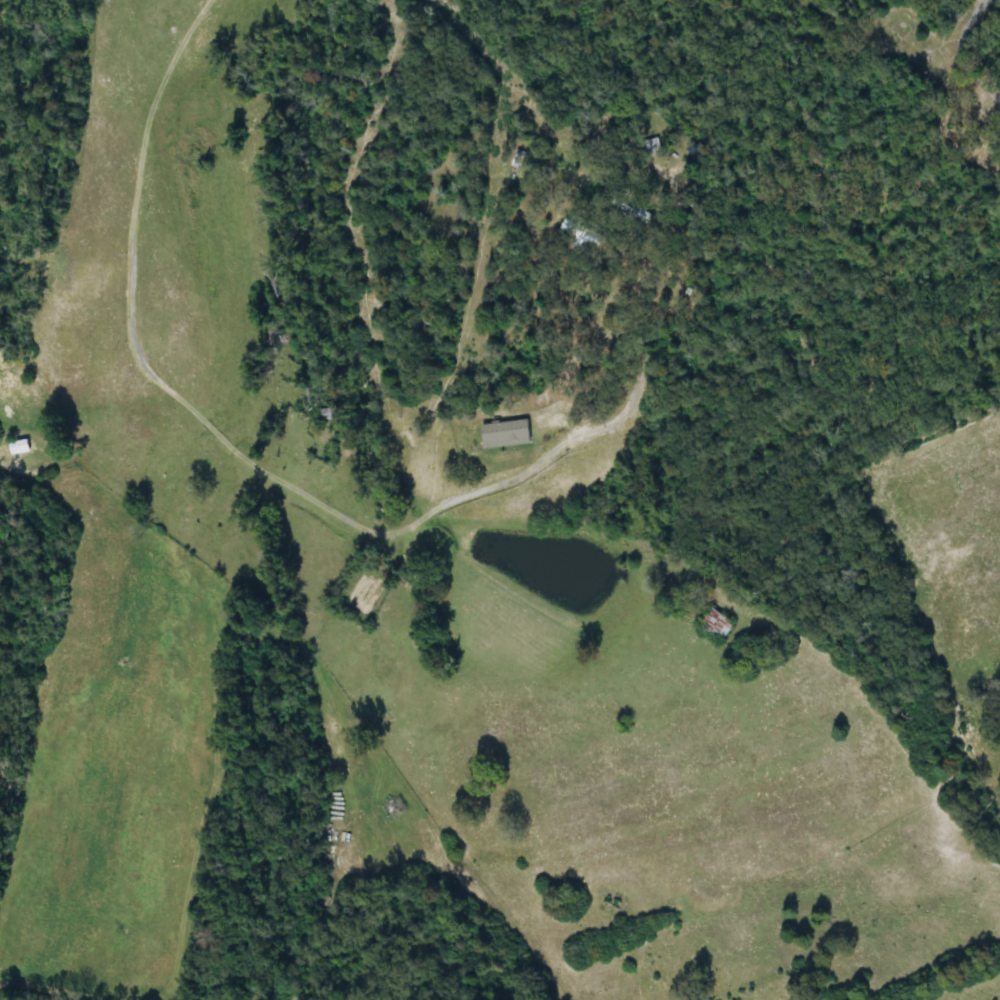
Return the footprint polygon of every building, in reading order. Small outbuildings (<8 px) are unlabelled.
[(481,424),(483,449),(530,446),(528,421),(481,424)] [(8,444),(11,456),(29,452),(27,441),(8,444)]
